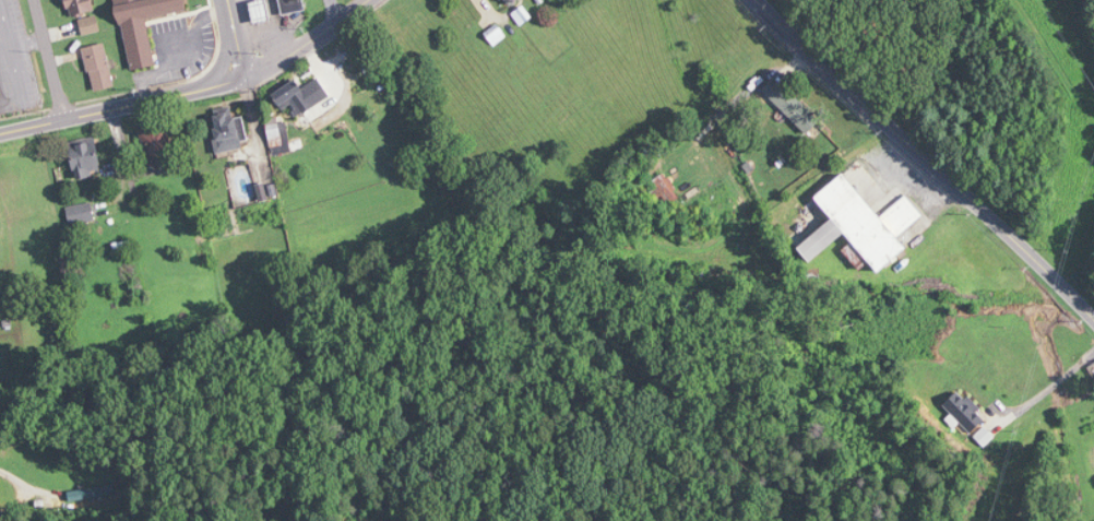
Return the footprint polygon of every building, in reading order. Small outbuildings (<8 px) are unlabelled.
[(93,12),(92,0),(64,0),(65,15),(93,12)] [(120,24),(114,0),(183,0),(185,8),(145,16),(156,62),(132,69),(121,23),(120,24)] [(283,13),(280,0),(305,0),(307,8),(283,13)] [(84,36),(102,32),(98,16),(80,21),(84,36)] [(94,92),(116,87),(105,43),(83,48),(94,92)] [(806,133),(820,119),(779,77),(764,91),(806,133)] [(298,116),(313,109),(299,80),(273,93),(282,112),(293,106),(298,116)] [(214,152),(250,146),(245,115),(233,117),(232,107),(207,110),(214,152)] [(266,122),(275,155),(291,151),(282,117),(266,122)] [(147,166),(158,163),(157,155),(172,152),(166,124),(139,129),(147,166)] [(67,142),(73,179),(101,175),(95,137),(67,142)] [(812,263),(847,235),(853,243),(847,248),(860,264),(868,257),(879,271),(908,248),(899,237),(925,217),(908,195),(879,218),(844,173),(814,197),(827,213),(793,239),(812,263)] [(67,207),(70,226),(95,222),(92,202),(67,207)] [(945,404),(961,429),(966,426),(972,435),(987,425),(964,391),(945,404)]
